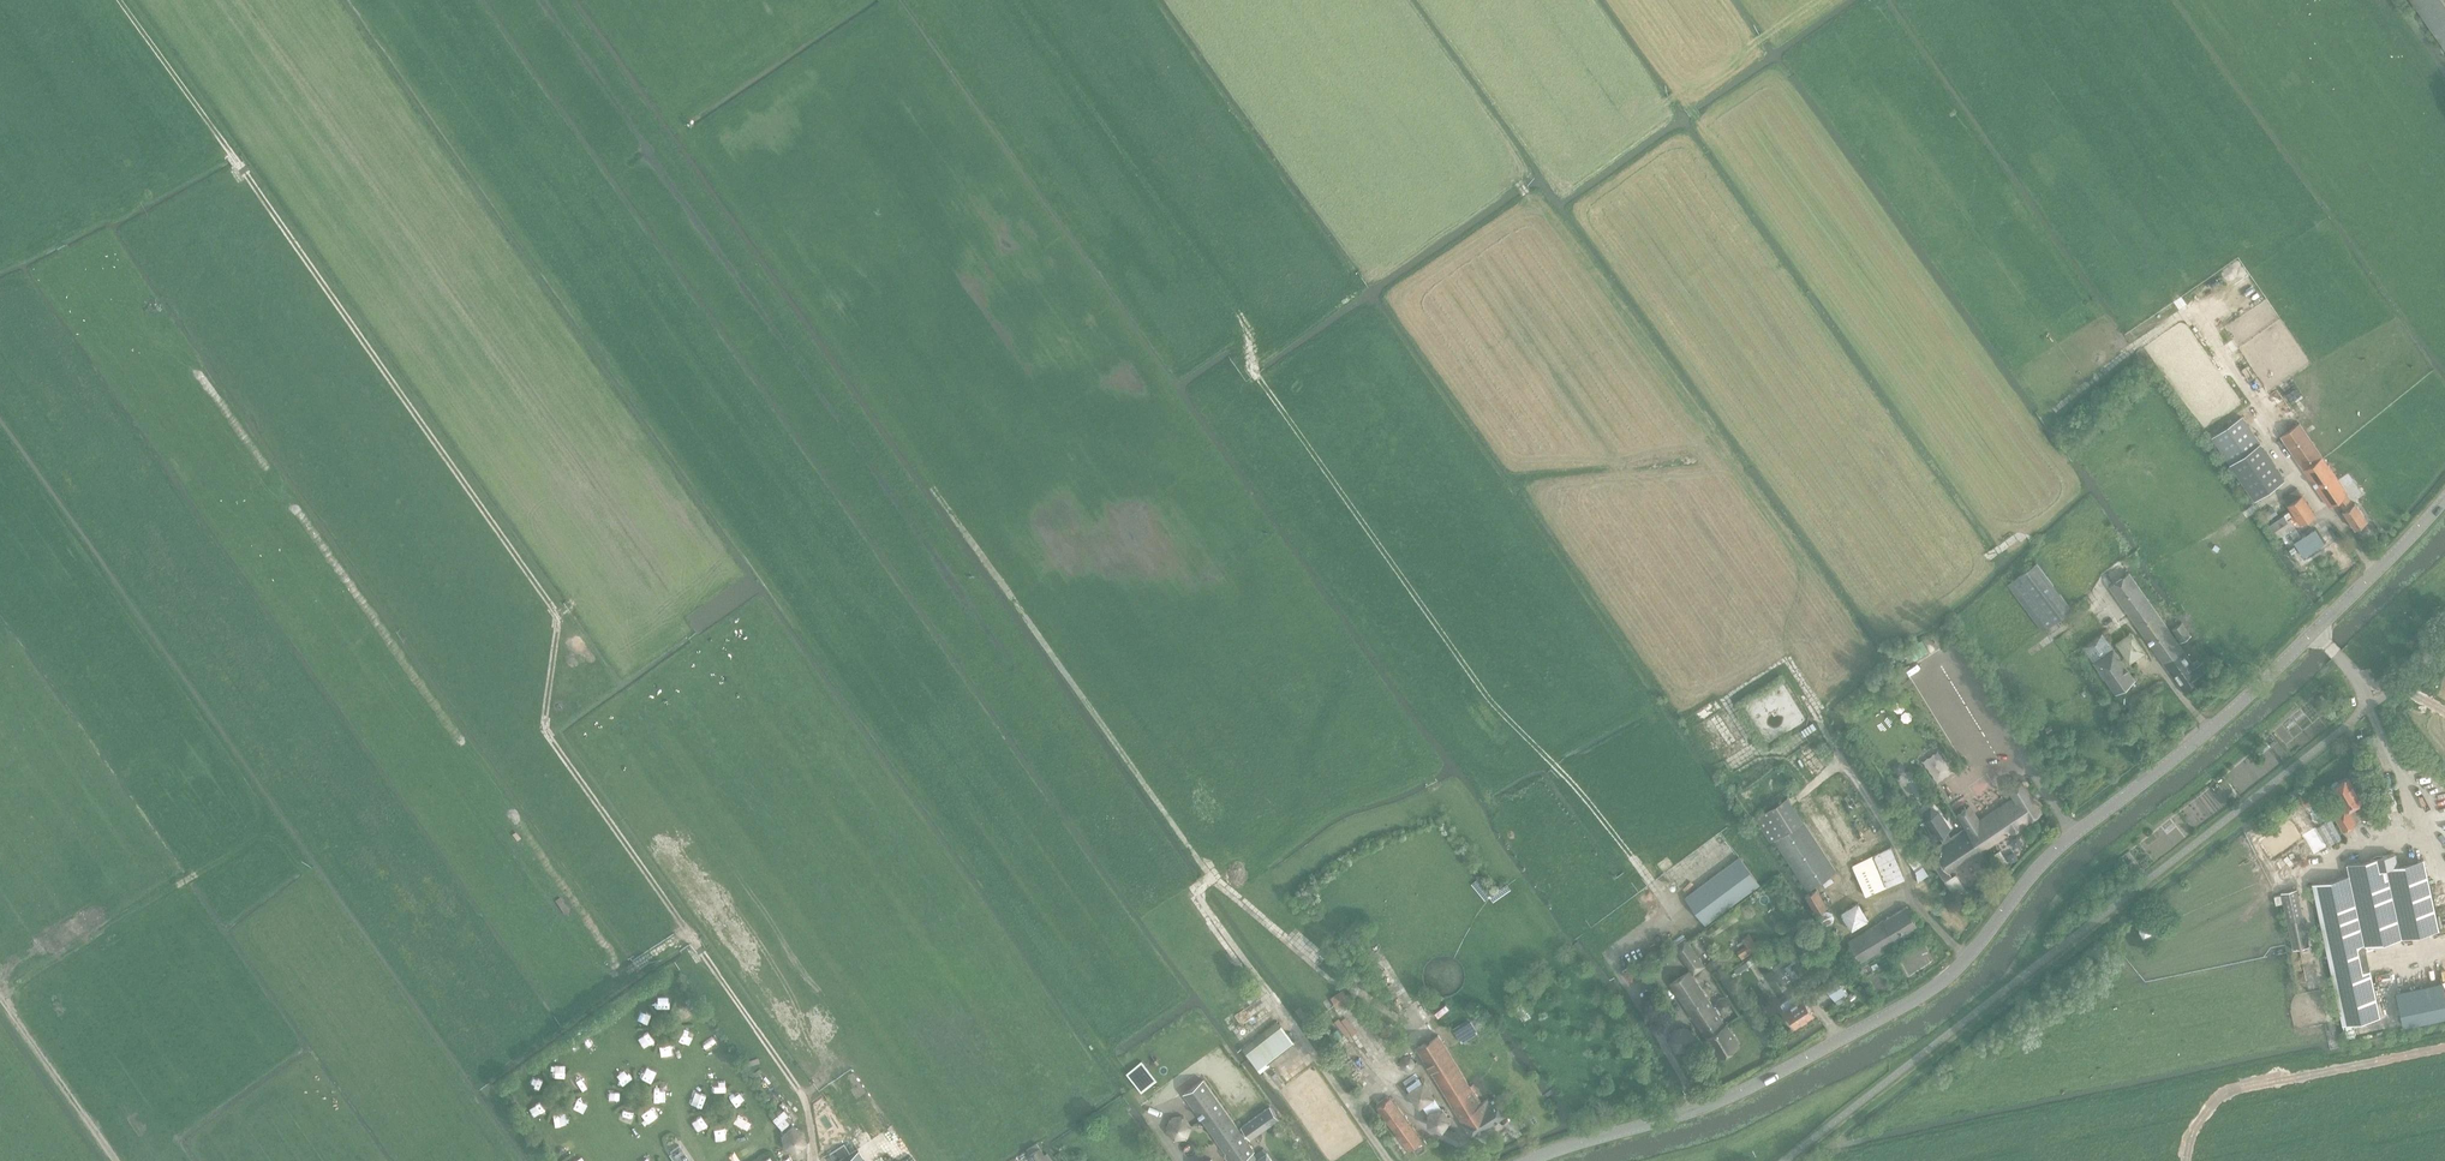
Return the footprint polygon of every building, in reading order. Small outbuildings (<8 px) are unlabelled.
[(2444,50),(2444,0),(2410,0),(2444,50)] [(2284,479),(2242,416),(2212,436),(2254,499),(2284,479)] [(2354,528),(2367,520),(2354,502),(2352,503),(2345,493),(2347,492),(2299,423),(2280,436),(2328,505),(2336,499),(2343,509),(2342,510),(2354,528)] [(2281,497),(2300,524),(2315,514),(2301,494),(2296,487),(2281,497)] [(2273,507),(2265,512),(2269,518),(2277,513),(2273,507)] [(2278,519),(2269,525),(2273,532),(2282,526),(2278,519)] [(2315,529),(2294,542),(2303,557),(2324,543),(2315,529)] [(2353,566),(2349,561),(2344,565),(2348,570),(2353,566)] [(2071,609),(2052,583),(2037,563),(2008,584),(2042,630),(2071,609)] [(2191,662),(2147,599),(2129,573),(2109,586),(2181,691),(2210,671),(2203,661),(2200,663),(2197,658),(2191,662)] [(2180,642),(2190,635),(2181,622),(2172,629),(2180,642)] [(2116,643),(2130,663),(2146,653),(2131,632),(2116,643)] [(2113,648),(2102,633),(2083,646),(2093,662),(2113,648)] [(1906,647),(1896,654),(1899,660),(1909,653),(1906,647)] [(2113,649),(2093,663),(2115,694),(2135,680),(2113,649)] [(1986,664),(1992,672),(1999,666),(1993,658),(1986,664)] [(2331,698),(2323,704),(2329,712),(2337,706),(2331,698)] [(1921,760),(1941,784),(1958,770),(1939,747),(1921,760)] [(1894,767),(1899,773),(1906,767),(1902,761),(1894,767)] [(2331,787),(2344,811),(2336,815),(2337,816),(2335,817),(2342,832),(2356,824),(2349,809),(2353,806),(2357,804),(2362,802),(2348,777),(2339,783),(2337,781),(2333,784),(2333,786),(2331,787)] [(1940,838),(1943,842),(1926,853),(1944,881),(1952,876),(1949,872),(2041,811),(2023,782),(2009,791),(2013,797),(1983,818),(1980,820),(1970,805),(1956,815),(1965,829),(1951,838),(1948,833),(1951,830),(1940,812),(1931,808),(1923,813),(1924,822),(1936,840),(1940,838)] [(2300,794),(2298,795),(2305,808),(2320,799),(2313,788),(2301,795),(2300,794)] [(1837,873),(1804,822),(1789,798),(1756,819),(1772,843),(1775,841),(1809,892),(1837,873)] [(2341,838),(2330,819),(2317,827),(2328,846),(2341,838)] [(2290,823),(2262,841),(2272,855),(2279,850),(2280,851),(2290,844),(2290,843),(2299,837),(2290,823)] [(2303,837),(2314,854),(2325,847),(2314,830),(2303,837)] [(1905,879),(1890,846),(1852,866),(1865,895),(1883,887),(1884,888),(1905,879)] [(1905,857),(1915,871),(1923,866),(1913,852),(1905,857)] [(2312,883),(2327,954),(2342,1024),(2380,1016),(2364,946),(2438,930),(2423,859),(2397,865),(2394,854),(2346,864),(2349,875),(2312,883)] [(1706,924),(1760,885),(1740,858),(1687,897),(1706,924)] [(2132,861),(2127,865),(2133,871),(2137,867),(2132,861)] [(1828,907),(1822,897),(1817,889),(1806,896),(1817,915),(1827,909),(1827,908),(1828,907)] [(2308,946),(2298,898),(2296,889),(2281,893),(2283,902),(2293,949),(2308,946)] [(1842,911),(1853,929),(1871,919),(1860,900),(1842,911)] [(1912,931),(1917,927),(1906,908),(1849,942),(1861,962),(1905,935),(1908,936),(1911,934),(1912,931)] [(2144,936),(2153,933),(2149,924),(2140,927),(2144,936)] [(1747,947),(1740,951),(1742,957),(1759,949),(1752,933),(1742,937),(1747,947)] [(1694,974),(1705,966),(1685,938),(1675,946),(1694,974)] [(1639,970),(1645,979),(1663,967),(1657,958),(1639,970)] [(1746,961),(1734,968),(1738,974),(1750,966),(1746,961)] [(1720,1058),(1739,1045),(1726,1025),(1725,1026),(1719,1015),(1722,1013),(1728,1015),(1729,1009),(1726,1003),(1720,1002),(1718,1008),(1715,1010),(1690,971),(1670,984),(1720,1058)] [(2404,1024),(2444,1017),(2444,984),(2444,981),(2397,989),(2404,1024)] [(1843,988),(1832,996),(1836,1001),(1847,994),(1843,988)] [(1341,990),(1332,996),(1338,1006),(1348,999),(1341,990)] [(1796,1027),(1814,1015),(1803,997),(1791,1005),(1788,1000),(1781,1004),(1796,1027)] [(1470,1021),(1455,1031),(1463,1042),(1478,1033),(1470,1021)] [(1258,1068),(1292,1041),(1281,1026),(1247,1052),(1258,1068)] [(1668,1039),(1676,1052),(1689,1052),(1696,1040),(1688,1026),(1674,1026),(1668,1039)] [(1471,1137),(1506,1115),(1495,1097),(1489,1100),(1488,1098),(1485,1100),(1472,1082),(1469,1084),(1439,1034),(1417,1049),(1471,1137)] [(1400,1061),(1400,1062),(1400,1063),(1400,1065),(1400,1066),(1401,1067),(1401,1068),(1402,1069),(1403,1069),(1404,1070),(1405,1070),(1407,1070),(1408,1071),(1409,1070),(1410,1070),(1411,1069),(1412,1069),(1413,1068),(1414,1067),(1414,1066),(1415,1065),(1415,1064),(1415,1062),(1415,1061),(1414,1060),(1414,1059),(1413,1058),(1412,1057),(1411,1056),(1410,1056),(1409,1056),(1408,1055),(1407,1055),(1406,1055),(1404,1056),(1403,1056),(1402,1057),(1402,1058),(1401,1059),(1400,1060),(1400,1061)] [(1141,1092),(1157,1080),(1143,1061),(1127,1072),(1141,1092)] [(1264,1148),(1255,1155),(1253,1152),(1255,1151),(1204,1080),(1185,1094),(1226,1152),(1225,1156),(1228,1160),(1230,1160),(1272,1160),(1264,1148)] [(1390,1096),(1378,1106),(1410,1150),(1423,1140),(1390,1096)] [(1251,1138),(1279,1119),(1270,1106),(1242,1125),(1251,1138)] [(1443,1106),(1428,1109),(1427,1125),(1443,1131),(1452,1119),(1443,1106)] [(784,1110),(772,1119),(781,1130),(792,1120),(784,1110)] [(1171,1116),(1165,1129),(1175,1140),(1187,1139),(1193,1125),(1184,1115),(1171,1116)] [(781,1135),(783,1149),(797,1153),(806,1145),(803,1130),(792,1125),(781,1135)] [(1027,1150),(1029,1154),(1034,1160),(1049,1160),(1040,1147),(1037,1143),(1027,1150)] [(671,1149),(679,1160),(691,1160),(679,1144),(671,1149)] [(858,1149),(840,1160),(865,1160),(858,1149)]
